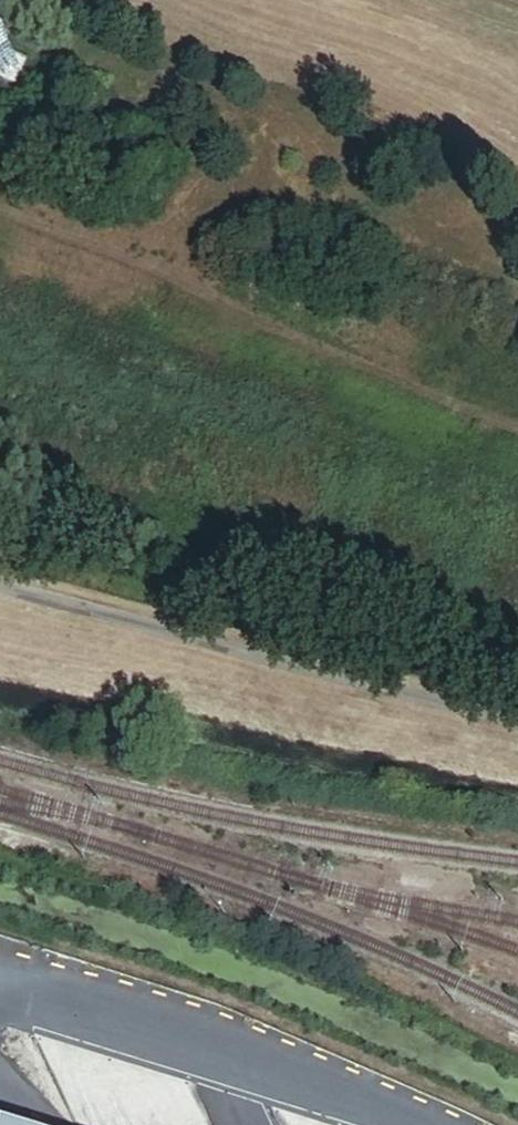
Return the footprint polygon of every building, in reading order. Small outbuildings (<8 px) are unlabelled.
[(4,1124),(44,1124),(8,1114),(4,1124)]
